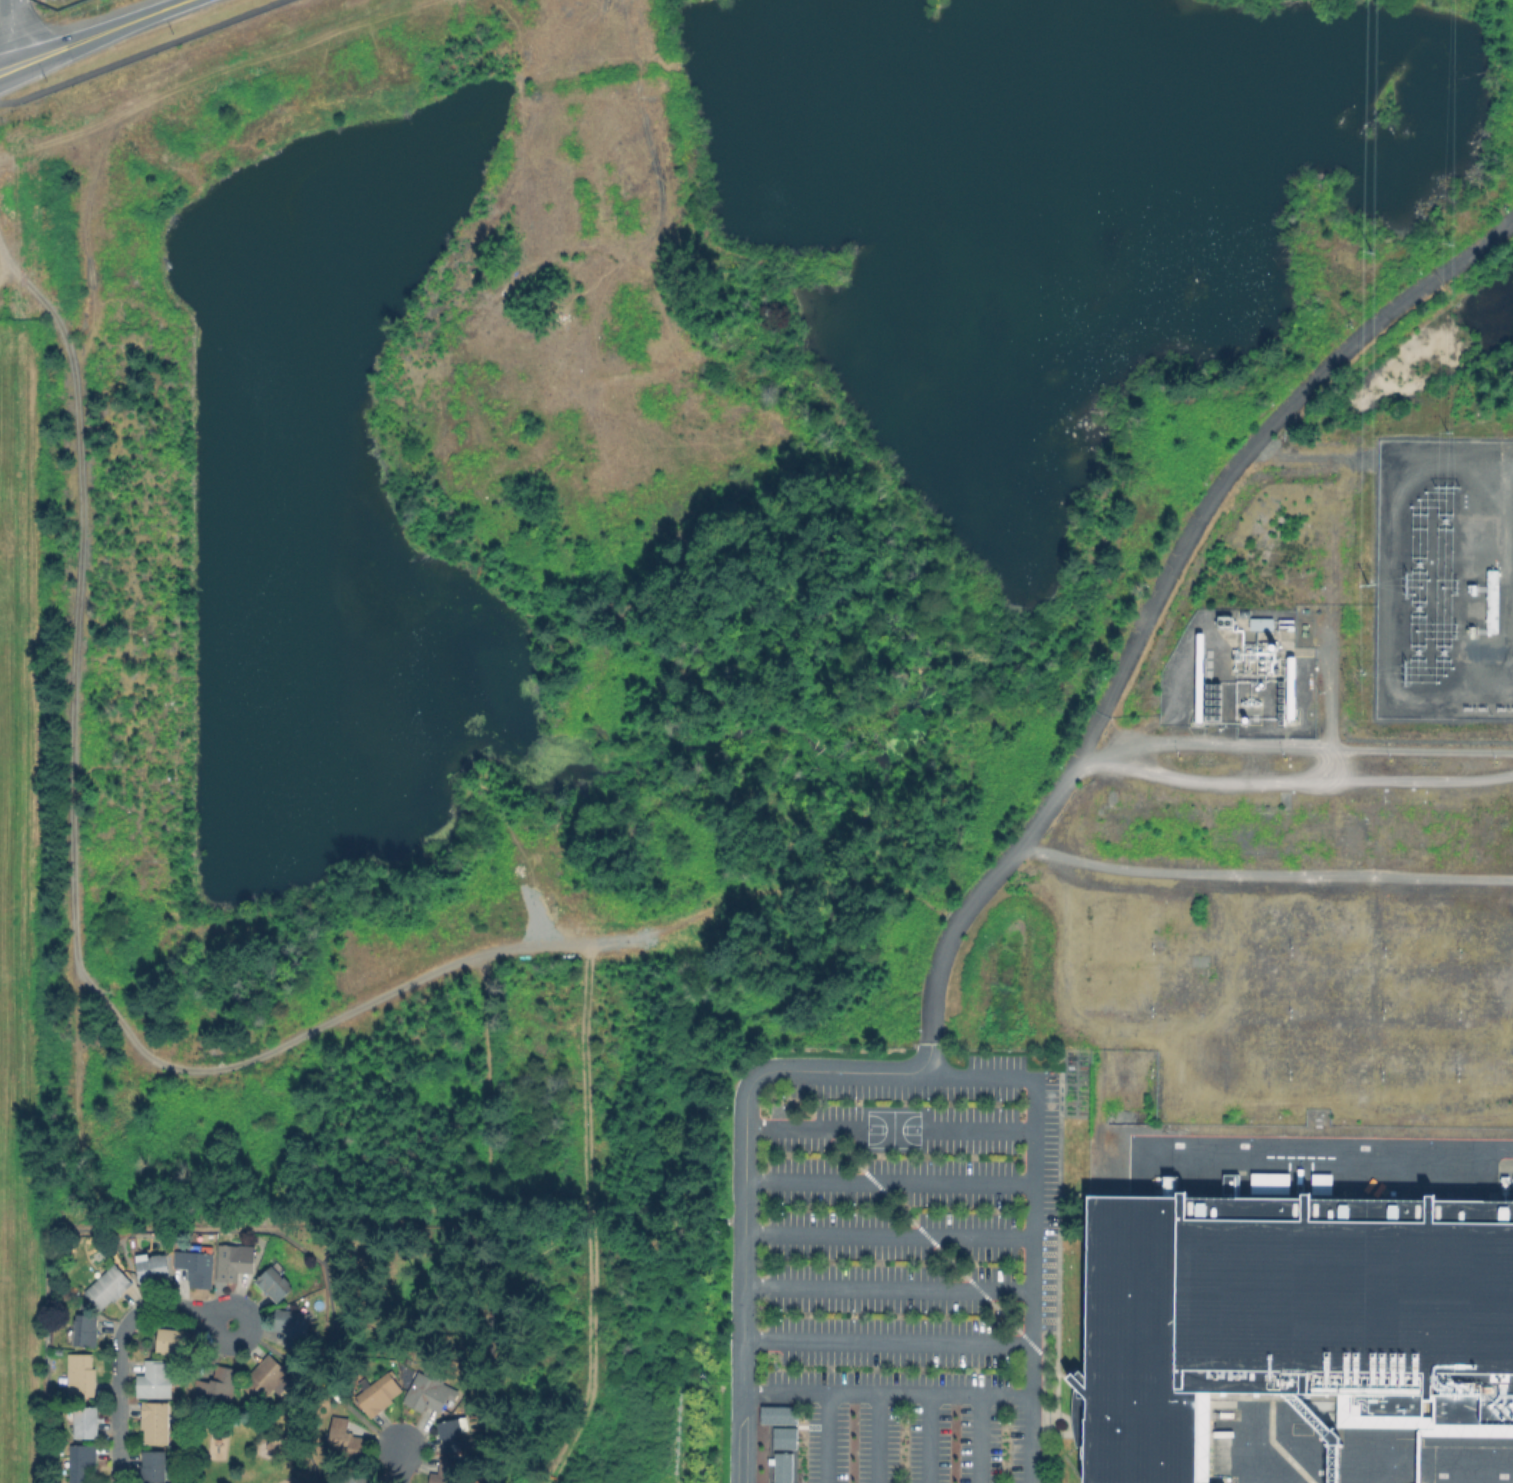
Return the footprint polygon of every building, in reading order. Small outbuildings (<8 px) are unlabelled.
[(1271,622),(1271,631),(1255,630),(1256,622),(1271,622)] [(1211,1392),(1210,1482),(1087,1482),(1087,1463),(1084,1454),(1083,1451),(1072,1428),(1072,1421),(1071,1415),(1070,1404),(1071,1383),(1071,1380),(1066,1375),(1070,1371),(1072,1368),(1077,1373),(1085,1365),(1087,1367),(1091,1366),(1092,1304),(1093,1304),(1094,1198),(1435,1200),(1435,1203),(1512,1203),(1512,1438),(1419,1437),(1419,1426),(1338,1426),(1338,1393),(1211,1392)] [(255,1246),(254,1273),(239,1272),(239,1282),(217,1280),(219,1244),(255,1246)] [(215,1253),(212,1288),(190,1286),(191,1272),(189,1271),(189,1268),(174,1267),(176,1250),(215,1253)] [(161,1253),(161,1254),(168,1253),(171,1275),(157,1278),(157,1280),(141,1283),(137,1259),(153,1256),(153,1254),(161,1253)] [(296,1286),(278,1302),(267,1291),(266,1292),(256,1280),(276,1261),(285,1271),(283,1273),(296,1286)] [(134,1283),(114,1302),(112,1300),(101,1310),(84,1292),(115,1263),(134,1283)] [(311,1313),(304,1351),(288,1348),(291,1336),(287,1335),(288,1332),(273,1329),(277,1307),(311,1313)] [(99,1316),(98,1331),(99,1331),(97,1347),(74,1345),(76,1328),(74,1328),(75,1319),(77,1319),(77,1314),(99,1316)] [(191,1331),(189,1354),(171,1352),(171,1354),(163,1353),(163,1351),(157,1351),(160,1327),(191,1331)] [(96,1368),(96,1396),(69,1396),(69,1353),(93,1353),(93,1368),(96,1368)] [(290,1372),(261,1403),(242,1385),(252,1375),(250,1373),(269,1353),(290,1372)] [(184,1362),(183,1375),(172,1375),(172,1397),(137,1397),(137,1375),(145,1375),(146,1359),(166,1360),(166,1362),(184,1362)] [(239,1369),(231,1403),(193,1395),(197,1378),(211,1381),(211,1378),(214,1379),(217,1364),(239,1369)] [(443,1374),(440,1381),(460,1391),(455,1401),(449,1398),(442,1412),(427,1404),(423,1412),(404,1403),(420,1371),(428,1375),(432,1368),(443,1374)] [(394,1401),(372,1418),(355,1397),(389,1372),(403,1391),(393,1399),(394,1401)] [(170,1402),(170,1444),(144,1444),(145,1429),(142,1429),(143,1401),(170,1402)] [(99,1406),(99,1438),(75,1438),(75,1406),(99,1406)] [(761,1424),(761,1406),(798,1406),(798,1424),(761,1424)] [(366,1438),(363,1459),(327,1454),(333,1415),(350,1417),(348,1431),(354,1432),(354,1436),(366,1438)] [(464,1417),(471,1447),(446,1453),(443,1438),(441,1439),(438,1422),(464,1417)] [(773,1447),(773,1429),(797,1430),(797,1448),(773,1447)] [(95,1472),(95,1482),(70,1482),(70,1444),(97,1445),(97,1472),(95,1472)] [(167,1450),(166,1482),(143,1482),(143,1466),(144,1466),(144,1450),(167,1450)] [(793,1454),(793,1482),(775,1482),(775,1453),(793,1454)] [(462,1459),(461,1482),(430,1482),(431,1472),(439,1472),(440,1457),(462,1459)] [(370,1480),(371,1482),(342,1482),(339,1473),(365,1463),(371,1479),(370,1480)]
